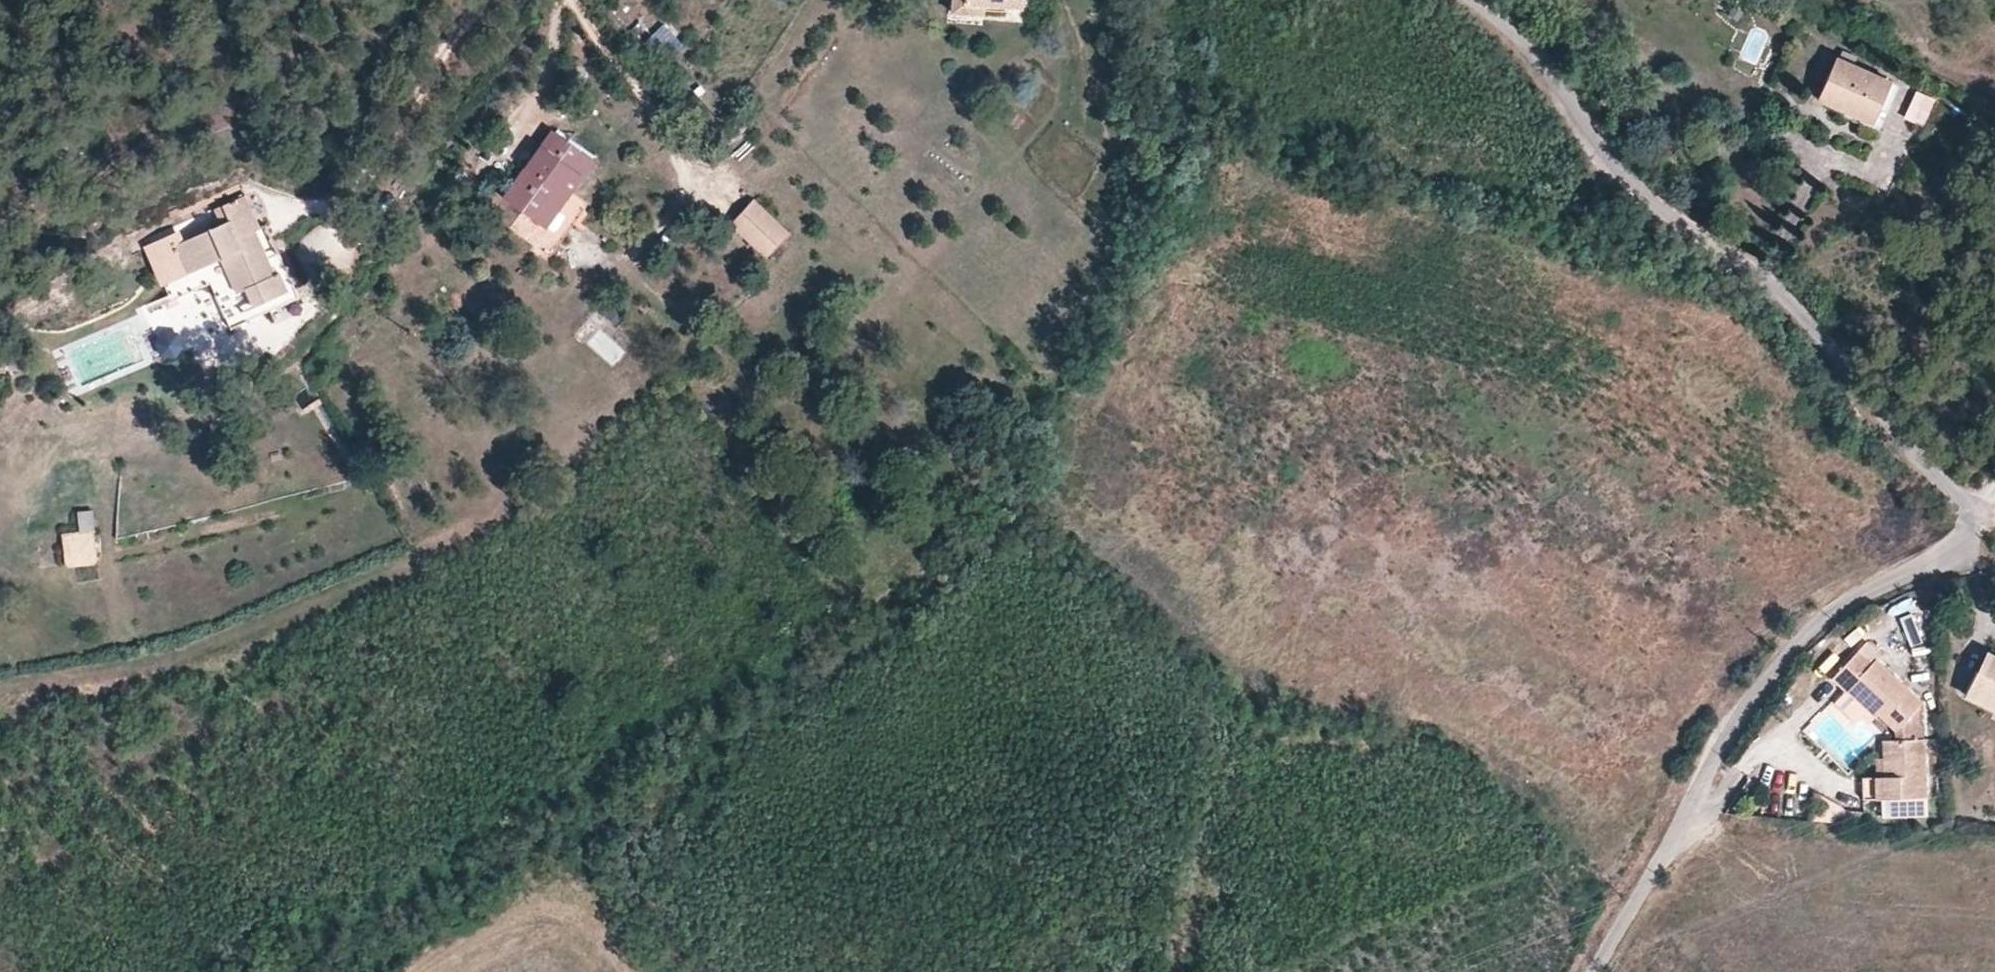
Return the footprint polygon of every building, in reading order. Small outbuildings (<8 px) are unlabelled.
[(988,5),(965,3),(966,0),(954,0),(953,13),(987,16),(988,5)] [(665,55),(681,40),(662,20),(646,35),(665,55)] [(1890,84),(1835,58),(1817,99),(1847,112),(1849,108),(1874,120),(1890,84)] [(1901,116),(1923,125),(1935,96),(1913,87),(1901,116)] [(595,162),(553,131),(535,159),(526,152),(518,163),(527,170),(507,199),(542,224),(563,193),(570,197),(595,162)] [(549,228),(570,197),(563,193),(542,224),(549,228)] [(148,241),(173,295),(175,301),(214,283),(222,301),(248,289),(256,307),(290,292),(283,278),(290,271),(269,224),(262,228),(248,196),(148,241)] [(792,233),(756,199),(732,225),(769,258),(792,233)] [(222,301),(234,327),(236,330),(284,307),(303,298),(290,271),(283,278),(290,292),(256,307),(248,289),(222,301)] [(183,356),(174,326),(157,331),(165,361),(183,356)] [(78,512),(82,532),(95,531),(92,511),(78,512)] [(82,532),(65,534),(68,564),(99,562),(96,545),(95,531),(82,532)] [(1911,609),(1897,614),(1907,644),(1920,640),(1911,609)] [(1831,681),(1844,694),(1849,688),(1878,717),(1895,733),(1916,710),(1921,704),(1875,660),(1871,665),(1857,651),(1831,681)] [(1991,657),(1981,678),(1974,675),(1963,698),(1994,713),(1994,712),(1994,659),(1991,657)] [(1873,721),(1878,717),(1849,688),(1844,694),(1873,721)] [(1916,710),(1895,733),(1894,741),(1918,741),(1916,710)] [(1923,741),(1918,741),(1894,741),(1889,741),(1890,761),(1882,762),(1882,778),(1862,778),(1862,801),(1924,799),(1923,741)] [(1881,741),(1882,762),(1890,761),(1889,741),(1881,741)]
